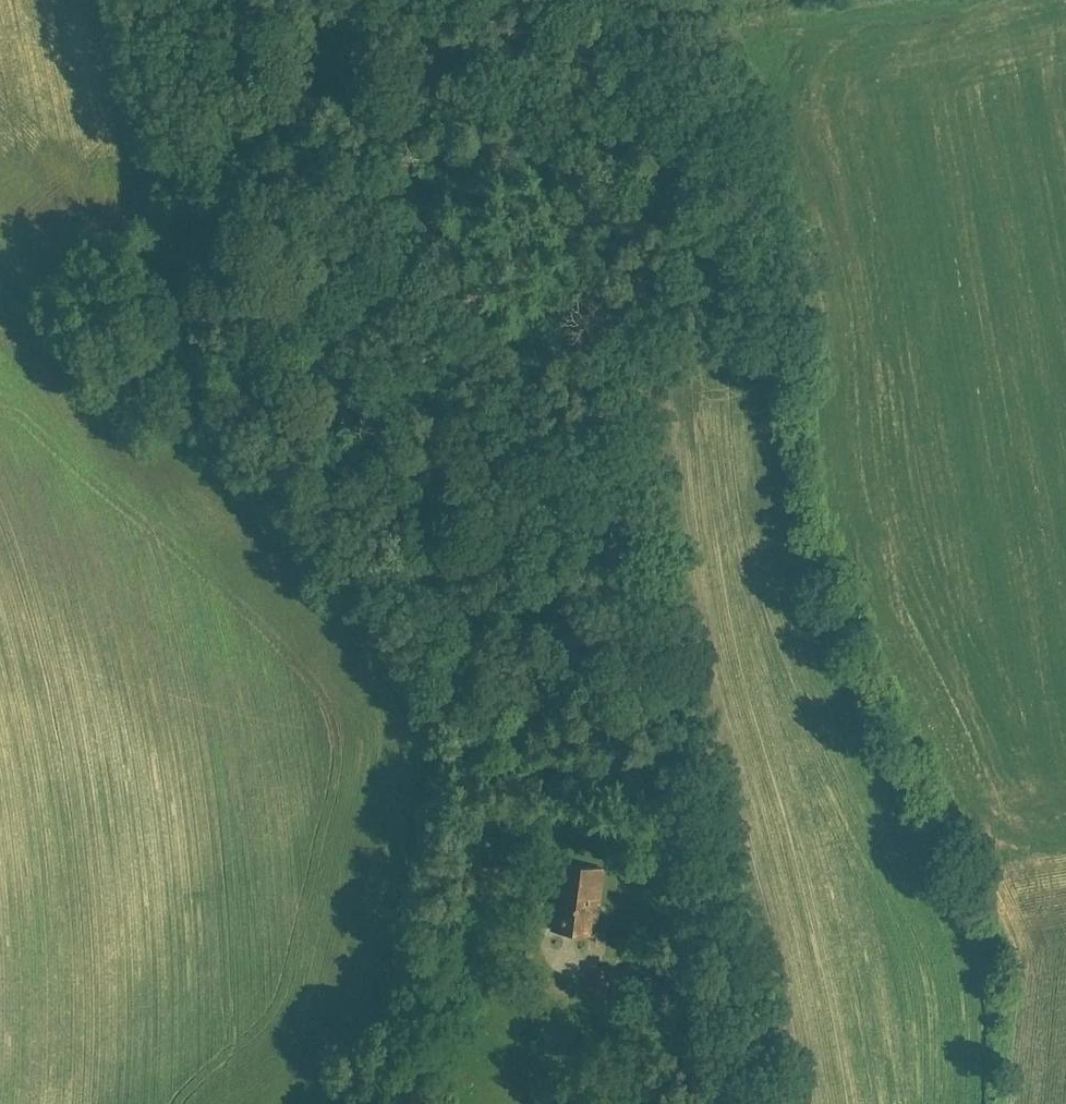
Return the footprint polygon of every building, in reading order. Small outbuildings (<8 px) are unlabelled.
[(597,934),(605,869),(556,863),(549,929),(597,934)]
